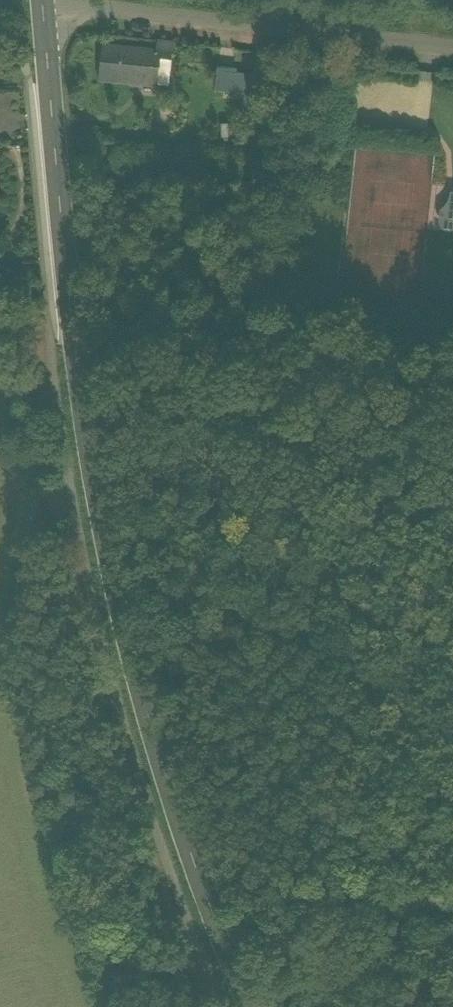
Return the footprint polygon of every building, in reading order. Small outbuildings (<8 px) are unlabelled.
[(162,53),(161,59),(174,61),(176,43),(162,42),(161,53),(162,53)] [(104,79),(157,86),(161,59),(162,53),(161,53),(108,46),(104,79)] [(171,88),(174,61),(161,59),(157,86),(171,88)] [(217,92),(232,93),(234,73),(235,73),(236,69),(220,68),(217,92)] [(232,93),(247,95),(249,75),(235,73),(234,73),(232,93)] [(264,76),(249,75),(247,95),(262,97),(264,76)] [(260,116),(262,97),(247,95),(245,114),(260,116)]
